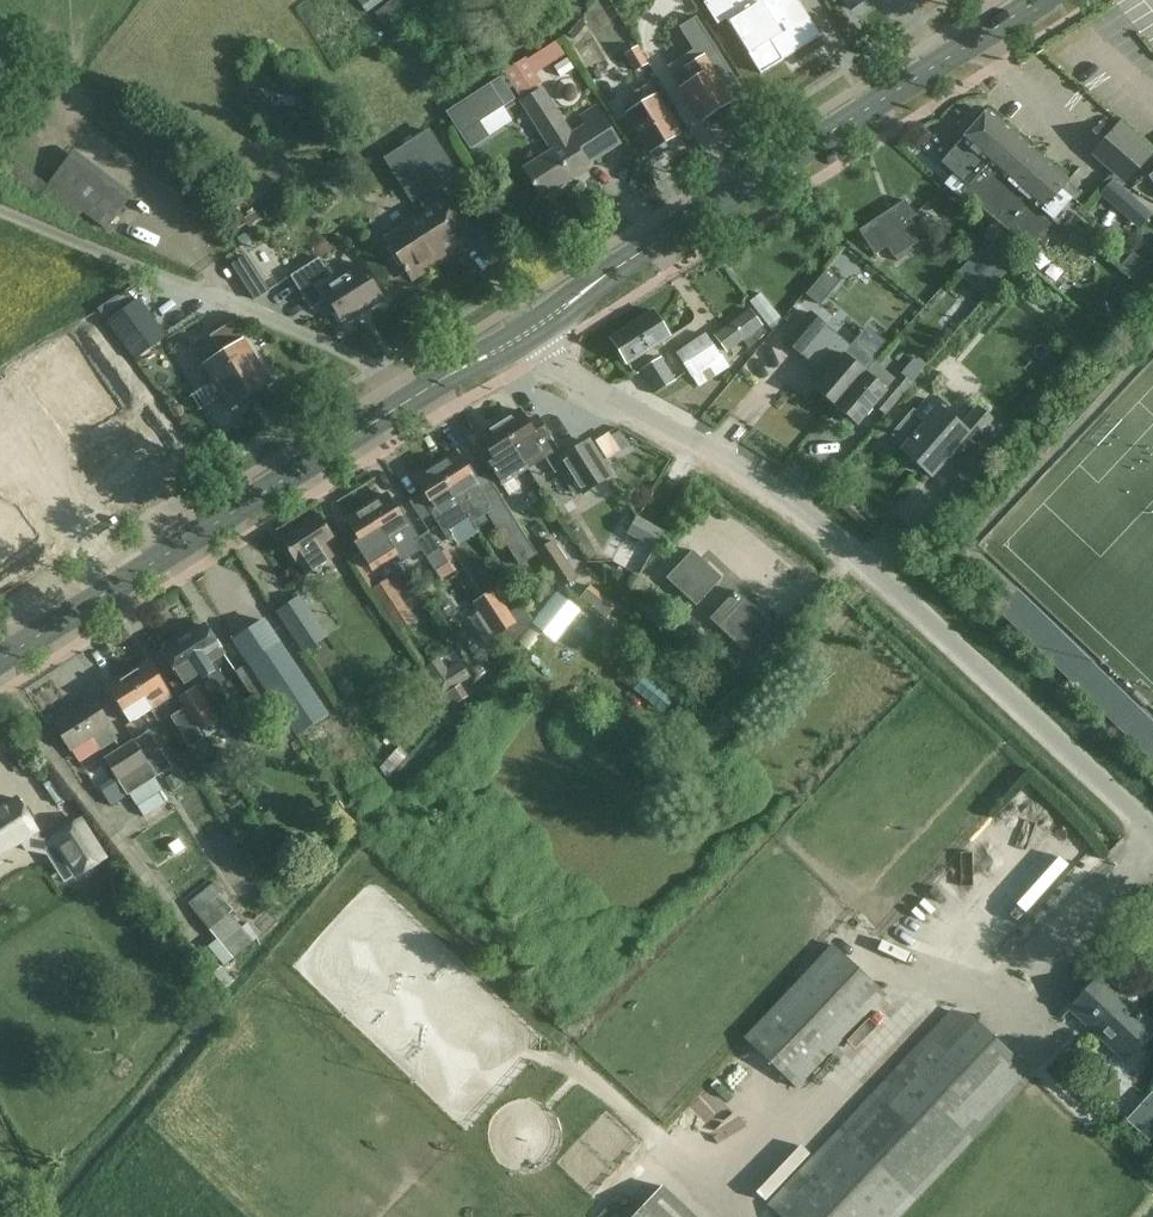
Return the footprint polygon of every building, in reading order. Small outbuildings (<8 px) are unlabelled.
[(358,1),(366,13),(385,0),(359,0),(358,1)] [(414,0),(392,0),(375,13),(390,33),(422,10),(414,0)] [(704,3),(718,26),(726,20),(761,75),(783,61),(780,55),(817,32),(798,0),(709,0),(704,3)] [(851,9),(867,0),(845,0),(851,9)] [(693,50),(667,66),(681,88),(689,101),(702,121),(733,101),(729,96),(741,88),(696,17),(678,28),(693,50)] [(581,20),(569,34),(575,39),(587,25),(581,20)] [(504,72),(518,96),(541,83),(536,75),(566,58),(557,43),(504,72)] [(649,64),(638,46),(625,54),(635,72),(649,64)] [(500,77),(446,113),(470,150),(489,137),(480,123),(513,101),(515,99),(500,77)] [(626,114),(638,132),(650,153),(680,134),(656,96),(649,84),(630,96),(637,108),(626,114)] [(620,143),(607,123),(596,106),(580,116),(586,125),(571,135),(541,93),(524,104),(555,153),(526,172),(543,198),(544,197),(543,196),(545,195),(541,190),(568,173),(571,179),(589,168),(585,162),(592,157),(594,160),(620,143)] [(1081,207),(1060,190),(1068,181),(988,110),(942,163),(968,186),(963,192),(1028,250),(1037,239),(1044,245),(1051,236),(1045,231),(1054,221),(1063,229),(1081,207)] [(1111,173),(1126,186),(1152,154),(1152,149),(1149,146),(1120,121),(1119,122),(1090,155),(1111,173)] [(433,129),(411,143),(391,156),(417,197),(419,196),(429,212),(387,239),(405,268),(397,273),(399,277),(407,271),(413,279),(434,266),(429,258),(470,231),(452,203),(472,190),(433,129)] [(16,160),(3,151),(0,155),(0,166),(8,171),(34,191),(41,195),(76,221),(83,211),(106,229),(126,202),(132,194),(74,151),(69,159),(49,185),(16,160)] [(1113,179),(1099,195),(1139,230),(1152,215),(1113,179)] [(921,238),(939,217),(931,209),(916,227),(910,219),(915,216),(905,200),(895,207),(897,210),(889,215),(889,214),(873,224),(872,222),(859,231),(874,254),(887,245),(894,256),(921,238)] [(309,236),(307,243),(307,248),(312,255),(319,257),(325,256),(328,254),(332,250),(327,243),(324,238),(314,229),(309,236)] [(988,240),(958,273),(984,297),(1014,265),(1010,261),(998,249),(988,240)] [(1121,265),(1150,291),(1152,287),(1152,271),(1133,252),(1121,265)] [(247,255),(231,265),(254,301),(270,291),(247,255)] [(319,257),(290,276),(312,310),(328,300),(343,324),(383,299),(361,265),(335,282),(319,257)] [(803,293),(818,305),(837,280),(822,269),(803,293)] [(750,302),(767,323),(768,322),(774,330),(785,317),(763,291),(750,302)] [(138,300),(107,322),(135,360),(166,338),(138,300)] [(715,336),(727,352),(743,340),(749,349),(766,333),(761,326),(762,326),(750,310),(715,336)] [(628,364),(670,338),(653,311),(611,338),(628,364)] [(98,312),(90,317),(100,332),(108,327),(98,312)] [(814,389),(835,407),(863,374),(844,357),(850,349),(810,313),(786,342),(800,354),(802,353),(827,374),(814,389)] [(273,386),(244,340),(233,323),(218,333),(229,350),(204,366),(233,412),(273,386)] [(114,334),(99,344),(105,352),(120,342),(114,334)] [(720,356),(705,334),(677,353),(699,386),(729,367),(722,355),(720,356)] [(66,342),(25,370),(32,380),(31,381),(36,387),(36,386),(36,387),(77,359),(66,342)] [(121,352),(106,362),(112,370),(127,360),(121,352)] [(675,380),(661,358),(642,371),(655,392),(675,380)] [(77,359),(36,387),(43,396),(42,396),(46,402),(47,402),(88,374),(77,359)] [(133,368),(125,373),(135,388),(143,383),(133,368)] [(88,374),(47,402),(54,412),(53,412),(57,418),(58,418),(99,390),(88,374)] [(885,392),(863,374),(835,407),(857,426),(879,401),(889,409),(885,415),(912,384),(900,374),(885,392)] [(99,390),(58,418),(64,427),(64,428),(68,434),(68,433),(69,435),(110,407),(99,390)] [(893,434),(906,446),(903,450),(932,475),(958,445),(972,458),(999,427),(978,409),(960,430),(927,401),(916,413),(914,411),(893,434)] [(520,410),(500,423),(528,468),(545,457),(555,473),(559,470),(575,498),(610,476),(589,441),(563,458),(539,419),(529,425),(520,410)] [(84,459),(81,461),(104,494),(106,492),(106,491),(162,453),(140,421),(84,460),(84,459)] [(528,468),(500,423),(480,436),(496,462),(491,465),(510,496),(521,489),(513,478),(528,468)] [(457,453),(436,466),(467,518),(468,517),(472,525),(474,524),(477,530),(490,522),(508,549),(509,549),(520,566),(538,555),(539,554),(537,551),(511,513),(501,496),(488,476),(479,482),(470,468),(467,469),(457,453)] [(467,518),(436,466),(416,479),(426,494),(421,497),(434,518),(444,533),(447,538),(453,535),(449,529),(467,518)] [(29,494),(21,499),(32,514),(40,509),(29,494)] [(387,495),(365,509),(396,555),(402,563),(421,550),(421,551),(435,572),(441,581),(454,572),(449,564),(450,563),(442,551),(429,531),(419,537),(401,508),(397,510),(387,495)] [(0,511),(0,541),(7,552),(25,540),(26,541),(26,540),(3,506),(2,507),(2,508),(0,509),(1,510),(0,511)] [(396,555),(365,509),(347,520),(365,550),(361,553),(373,570),(396,555)] [(281,540),(295,560),(297,563),(300,561),(309,574),(333,558),(325,545),(334,539),(318,515),(281,540)] [(665,533),(637,517),(628,534),(655,549),(665,533)] [(554,541),(537,551),(539,554),(538,555),(561,590),(579,578),(554,541)] [(692,550),(666,578),(696,606),(722,578),(692,550)] [(410,614),(404,605),(388,580),(374,589),(396,623),(410,614)] [(736,591),(719,608),(709,619),(745,652),(771,624),(736,591)] [(495,592),(476,604),(497,637),(516,625),(495,592)] [(1017,592),(998,612),(1142,752),(1152,762),(1152,723),(1017,592)] [(538,617),(533,625),(553,640),(577,609),(569,603),(557,594),(538,617)] [(300,596),(277,612),(304,653),(327,638),(300,596)] [(444,598),(434,605),(443,620),(453,613),(456,608),(450,599),(444,598)] [(468,619),(484,644),(495,637),(479,612),(468,619)] [(249,664),(279,708),(298,736),(329,716),(278,641),(265,621),(234,641),(247,661),(249,664)] [(164,653),(184,685),(201,674),(204,678),(214,671),(210,663),(224,654),(205,626),(164,653)] [(440,658),(424,668),(443,695),(445,694),(460,684),(470,677),(460,662),(447,670),(440,658)] [(149,662),(129,674),(152,710),(171,697),(149,662)] [(267,716),(279,708),(249,664),(236,672),(267,716)] [(152,710),(129,674),(109,688),(131,723),(152,710)] [(645,674),(632,691),(661,715),(674,699),(645,674)] [(186,707),(203,732),(220,721),(197,687),(180,698),(186,707)] [(96,696),(93,698),(76,708),(78,710),(56,724),(55,722),(54,723),(72,751),(78,763),(120,739),(112,726),(114,724),(96,696)] [(186,707),(171,717),(191,747),(206,737),(203,732),(186,707)] [(148,731),(134,740),(157,776),(172,767),(160,749),(148,731)] [(134,740),(104,759),(115,778),(100,787),(112,806),(129,794),(137,806),(162,789),(155,778),(157,776),(134,740)] [(173,774),(165,779),(172,792),(181,787),(173,774)] [(11,843),(13,846),(19,841),(36,831),(37,830),(30,819),(17,799),(0,810),(0,850),(11,843)] [(1013,801),(969,850),(1000,878),(1044,830),(1013,801)] [(340,808),(331,818),(346,832),(355,822),(340,808)] [(82,817),(50,838),(76,879),(108,858),(82,817)] [(178,839),(168,846),(175,856),(185,849),(178,839)] [(216,882),(189,904),(203,921),(218,938),(209,945),(224,964),(234,957),(257,939),(248,923),(242,928),(230,914),(234,911),(220,894),(224,891),(216,882)] [(268,888),(260,895),(267,904),(275,897),(268,888)] [(858,939),(850,955),(868,964),(863,974),(893,989),(906,963),(858,939)] [(795,1089),(815,1067),(882,997),(830,948),(743,1040),(795,1089)] [(1084,994),(1069,1009),(1124,1062),(1152,1030),(1152,1026),(1100,977),(1084,994)] [(840,1131),(767,1207),(777,1216),(899,1216),(1031,1077),(973,1023),(944,1053),(928,1038),(840,1131)] [(1128,1114),(1144,1127),(1152,1116),(1152,1115),(1138,1102),(1128,1114)] [(662,1185),(632,1216),(696,1216),(662,1185)]
